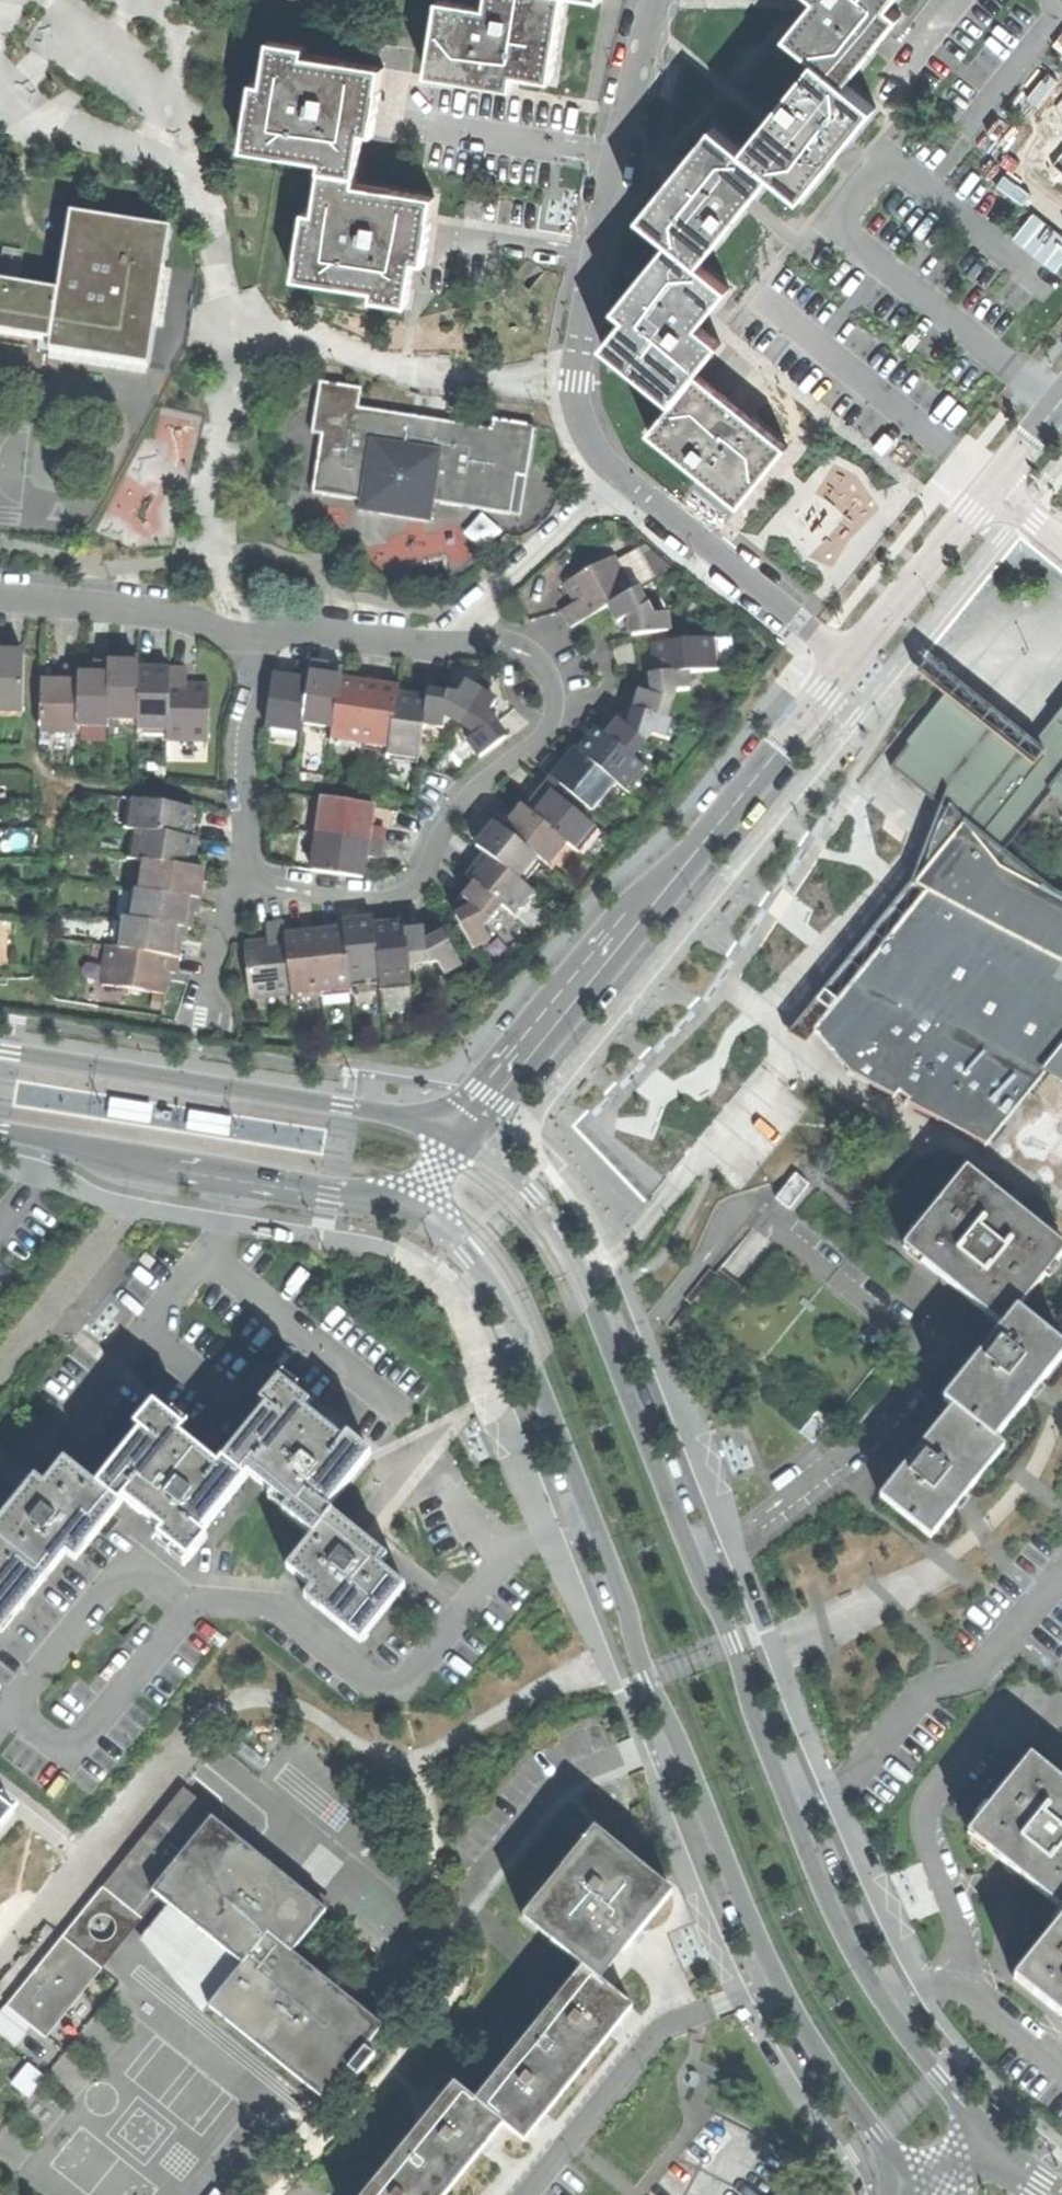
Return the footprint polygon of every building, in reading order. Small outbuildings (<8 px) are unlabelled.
[(514,88),(516,76),(552,81),(561,23),(565,0),(488,0),(487,7),(439,0),(438,0),(427,75),(486,84),(514,88)] [(817,60),(847,84),(874,49),(883,39),(902,16),(891,7),(897,0),(817,0),(815,2),(788,36),(817,60)] [(321,159),(320,167),(356,173),(363,130),(373,132),(377,105),(380,87),(379,87),(382,65),(304,52),(305,44),(269,38),(262,81),(252,79),(245,124),(242,147),(321,159)] [(765,125),(744,151),(773,175),(803,199),(833,162),(841,152),(850,141),(877,108),(847,84),(817,60),(773,114),(769,119),(765,125)] [(641,218),(670,241),(700,265),(744,210),(751,202),(755,198),(773,175),(744,151),(714,126),(674,175),(641,218)] [(371,298),(406,303),(413,260),(423,262),(428,229),(433,194),(354,182),(356,173),(320,167),(313,210),(303,209),(296,253),(297,253),(293,276),(372,289),(371,298)] [(50,341),(48,351),(149,367),(161,290),(171,229),(70,213),(58,290),(0,281),(0,333),(50,341)] [(602,346),(673,403),(697,373),(721,344),(700,326),(708,316),(712,311),(730,289),(700,265),(670,241),(642,276),(636,284),(616,309),(626,318),(602,346)] [(712,483),(740,505),(779,458),(786,449),(788,447),(734,404),(697,373),(673,403),(650,432),(660,440),(659,440),(675,453),(705,477),(706,477),(713,483),(712,483)] [(359,510),(430,522),(434,502),(521,516),(536,426),(494,419),(492,429),(425,418),(359,408),(362,388),(320,382),(312,434),(321,435),(312,493),(360,501),(359,510)] [(486,544),(502,530),(487,514),(472,527),(486,544)] [(572,627),(609,606),(632,593),(613,557),(566,583),(571,592),(576,602),(562,610),(572,627)] [(632,637),(652,634),(669,633),(667,615),(651,616),(637,590),(632,593),(609,606),(615,617),(618,623),(627,618),(631,625),(632,637)] [(652,634),(653,645),(670,644),(669,633),(652,634)] [(722,664),(736,664),(735,635),(721,636),(722,664)] [(662,659),(663,674),(687,671),(687,673),(714,670),(714,669),(711,641),(711,639),(670,644),(653,645),(654,653),(655,660),(662,659)] [(718,640),(711,641),(714,669),(721,668),(718,640)] [(14,725),(16,652),(10,652),(1,652),(1,659),(1,666),(0,666),(0,725),(14,725)] [(108,719),(137,719),(138,669),(138,656),(130,656),(124,656),(124,663),(109,663),(109,668),(108,719)] [(662,659),(655,660),(656,674),(663,674),(662,659)] [(940,806),(927,844),(911,883),(872,931),(815,1000),(788,1034),(806,1044),(814,1033),(816,1032),(845,1067),(849,1071),(847,1073),(850,1076),(851,1074),(893,1096),(892,1097),(894,1098),(899,1092),(908,1099),(904,1104),(906,1105),(907,1103),(985,1145),(984,1146),(986,1147),(1030,1091),(1045,1074),(1061,1083),(1061,710),(1054,721),(1055,722),(1036,746),(956,682),(928,660),(917,674),(944,696),(890,764),(940,806)] [(303,723),(333,727),(339,680),(341,668),(340,671),(321,668),(312,667),(312,663),(311,667),(303,723)] [(302,732),(303,723),(311,667),(296,665),(294,679),(284,677),(273,676),(265,726),(302,732)] [(78,732),(78,726),(78,668),(68,668),(64,668),(63,682),(42,681),(41,732),(78,732)] [(108,726),(108,719),(109,668),(92,668),(78,668),(78,726),(108,726)] [(139,727),(167,727),(168,669),(154,669),(138,669),(137,719),(137,727),(139,727)] [(167,739),(208,740),(208,686),(186,686),(187,670),(177,669),(168,669),(167,727),(167,734),(167,739)] [(641,692),(633,718),(667,728),(669,721),(666,719),(674,691),(689,690),(687,673),(687,671),(663,674),(656,674),(651,675),(652,683),(652,688),(650,695),(641,692)] [(331,737),(360,741),(368,684),(351,682),(339,680),(333,727),(331,737)] [(436,731),(453,734),(479,692),(465,683),(457,696),(445,695),(428,692),(427,699),(422,730),(433,736),(436,731)] [(360,741),(390,746),(397,695),(398,689),(380,686),(368,684),(360,741)] [(463,750),(480,758),(506,738),(492,720),(488,714),(496,702),(479,692),(453,734),(459,737),(466,746),(463,750)] [(419,757),(422,730),(427,699),(408,697),(397,695),(390,746),(389,752),(419,757)] [(619,721),(607,736),(632,757),(650,734),(665,738),(667,728),(633,718),(631,722),(629,725),(628,727),(619,721)] [(589,740),(579,752),(615,782),(623,789),(643,766),(632,757),(607,736),(598,729),(589,740)] [(359,748),(360,741),(331,737),(330,744),(359,748)] [(390,746),(360,741),(359,748),(389,752),(390,746)] [(551,758),(542,769),(591,810),(615,782),(579,752),(576,750),(568,758),(562,766),(551,758)] [(544,805),(534,817),(566,843),(573,849),(592,825),(545,787),(544,788),(547,790),(543,794),(538,800),(544,805)] [(317,797),(312,834),(375,844),(378,828),(364,826),(365,817),(367,804),(317,797)] [(125,830),(127,831),(183,839),(185,825),(178,824),(179,817),(180,808),(123,799),(119,828),(125,829),(125,830)] [(502,821),(498,826),(535,856),(541,861),(547,866),(566,843),(534,817),(522,807),(513,819),(507,814),(502,821)] [(476,846),(486,854),(517,879),(535,856),(498,826),(497,825),(487,838),(485,836),(481,840),(476,846)] [(129,861),(140,862),(179,868),(181,854),(188,855),(189,849),(191,840),(183,839),(127,831),(123,859),(129,860),(129,861)] [(306,870),(356,877),(358,868),(360,856),(373,858),(375,844),(312,834),(306,870)] [(467,878),(475,884),(500,905),(512,914),(513,913),(531,892),(531,891),(522,883),(517,879),(486,854),(477,866),(467,878)] [(522,883),(541,861),(535,856),(517,879),(522,883)] [(140,862),(136,893),(190,901),(194,902),(196,887),(189,886),(190,880),(191,870),(179,868),(140,862)] [(456,917),(473,949),(489,940),(482,927),(500,905),(475,884),(463,899),(472,906),(468,910),(464,912),(456,917)] [(126,892),(122,921),(127,921),(132,893),(126,892)] [(132,893),(127,921),(170,928),(185,930),(178,929),(180,914),(188,915),(189,909),(190,901),(136,893),(132,892),(132,893)] [(536,896),(531,892),(513,913),(518,917),(536,896)] [(373,919),(373,926),(379,977),(380,984),(381,984),(409,981),(410,981),(408,964),(405,932),(405,930),(404,930),(403,923),(385,925),(374,926),(373,919)] [(113,920),(109,948),(115,949),(120,921),(113,920)] [(120,921),(115,949),(173,958),(174,949),(175,945),(168,944),(170,928),(127,921),(122,921),(120,920),(120,921)] [(343,922),(344,929),(349,980),(379,977),(373,926),(359,927),(358,921),(351,921),(343,922)] [(246,944),(251,997),(291,993),(292,1000),(293,1000),(292,993),(286,936),(284,924),(266,926),(268,942),(256,943),(246,944)] [(326,931),(315,932),(321,990),(350,987),(349,980),(344,929),(326,931)] [(415,931),(405,932),(408,964),(437,961),(445,974),(461,965),(444,933),(432,940),(425,941),(423,930),(415,931)] [(297,934),(286,936),(292,993),(321,990),(315,932),(297,934)] [(97,986),(159,996),(162,979),(163,974),(170,975),(172,959),(176,960),(176,959),(173,958),(115,949),(109,948),(103,947),(97,986)] [(350,987),(380,984),(379,977),(349,980),(350,987)] [(410,987),(409,981),(381,984),(382,990),(410,987)] [(156,1115),(157,1105),(115,1098),(114,1108),(119,1109),(150,1114),(156,1115)] [(113,1112),(112,1117),(154,1124),(156,1115),(150,1114),(119,1109),(114,1108),(113,1112)] [(236,1123),(237,1118),(194,1111),(193,1121),(198,1122),(229,1127),(235,1128),(236,1123)] [(193,1121),(191,1130),(233,1137),(235,1128),(229,1127),(198,1122),(193,1121)] [(930,1537),(952,1511),(963,1497),(970,1488),(1004,1447),(994,1440),(1029,1397),(1036,1389),(1040,1384),(1061,1357),(1061,1347),(1017,1311),(1061,1255),(1061,1247),(1017,1211),(1003,1199),(967,1169),(904,1248),(950,1285),(1003,1328),(944,1401),(953,1408),(881,1498),(930,1537)] [(809,1184),(796,1174),(776,1198),(789,1209),(809,1184)] [(270,1407),(224,1466),(245,1483),(251,1476),(259,1482),(289,1505),(285,1511),(315,1535),(334,1512),(328,1506),(371,1453),(350,1435),(345,1440),(323,1422),(307,1409),(311,1403),(283,1380),(265,1402),(270,1407)] [(143,1434),(100,1487),(121,1504),(126,1498),(166,1529),(161,1535),(191,1560),(208,1538),(204,1534),(245,1483),(224,1466),(219,1472),(195,1453),(179,1440),(187,1430),(156,1404),(137,1429),(143,1434)] [(833,1418),(820,1408),(801,1432),(814,1442),(833,1418)] [(0,1527),(0,1537),(47,1575),(68,1550),(78,1558),(121,1504),(100,1487),(67,1461),(48,1486),(38,1478),(22,1499),(0,1527)] [(372,1543),(334,1512),(315,1535),(289,1568),(314,1590),(308,1598),(361,1641),(406,1586),(382,1566),(389,1557),(372,1543)] [(3,1631),(47,1575),(0,1537),(0,1628),(3,1631)] [(1061,1909),(1061,1781),(1031,1756),(968,1833),(1006,1864),(1018,1874),(1033,1886),(1061,1909)] [(208,2003),(325,2098),(349,2070),(358,2078),(367,2066),(374,2056),(366,2049),(384,2025),(295,1951),(314,1927),(328,1909),(214,1816),(216,1813),(184,1787),(123,1862),(103,1887),(136,1913),(155,1892),(160,1896),(199,1926),(194,1932),(188,1939),(233,1975),(208,2003)] [(17,1814),(0,1800),(0,1835),(17,1814)] [(221,1807),(216,1813),(214,1816),(328,1909),(334,1901),(221,1807)] [(551,1940),(585,1967),(597,1977),(619,1949),(625,1952),(645,1927),(645,1926),(668,1896),(642,1874),(646,1868),(602,1833),(569,1873),(564,1869),(530,1912),(556,1933),(551,1940)] [(101,1968),(160,1896),(155,1892),(136,1913),(103,1887),(62,1936),(101,1968)] [(319,2105),(325,2098),(208,2003),(233,1975),(188,1939),(194,1932),(168,1911),(153,1941),(205,2009),(202,2011),(319,2105)] [(1015,1978),(1061,2017),(1061,1920),(1015,1978)] [(51,2037),(101,1968),(62,1936),(49,1953),(33,1973),(8,2004),(51,2037)] [(585,1967),(478,2102),(504,2123),(525,2139),(545,2115),(548,2111),(607,2037),(616,2027),(633,2005),(614,1990),(597,1977),(585,1967)] [(476,2157),(481,2151),(491,2139),(504,2123),(478,2102),(456,2084),(366,2194),(445,2194),(476,2157)]
